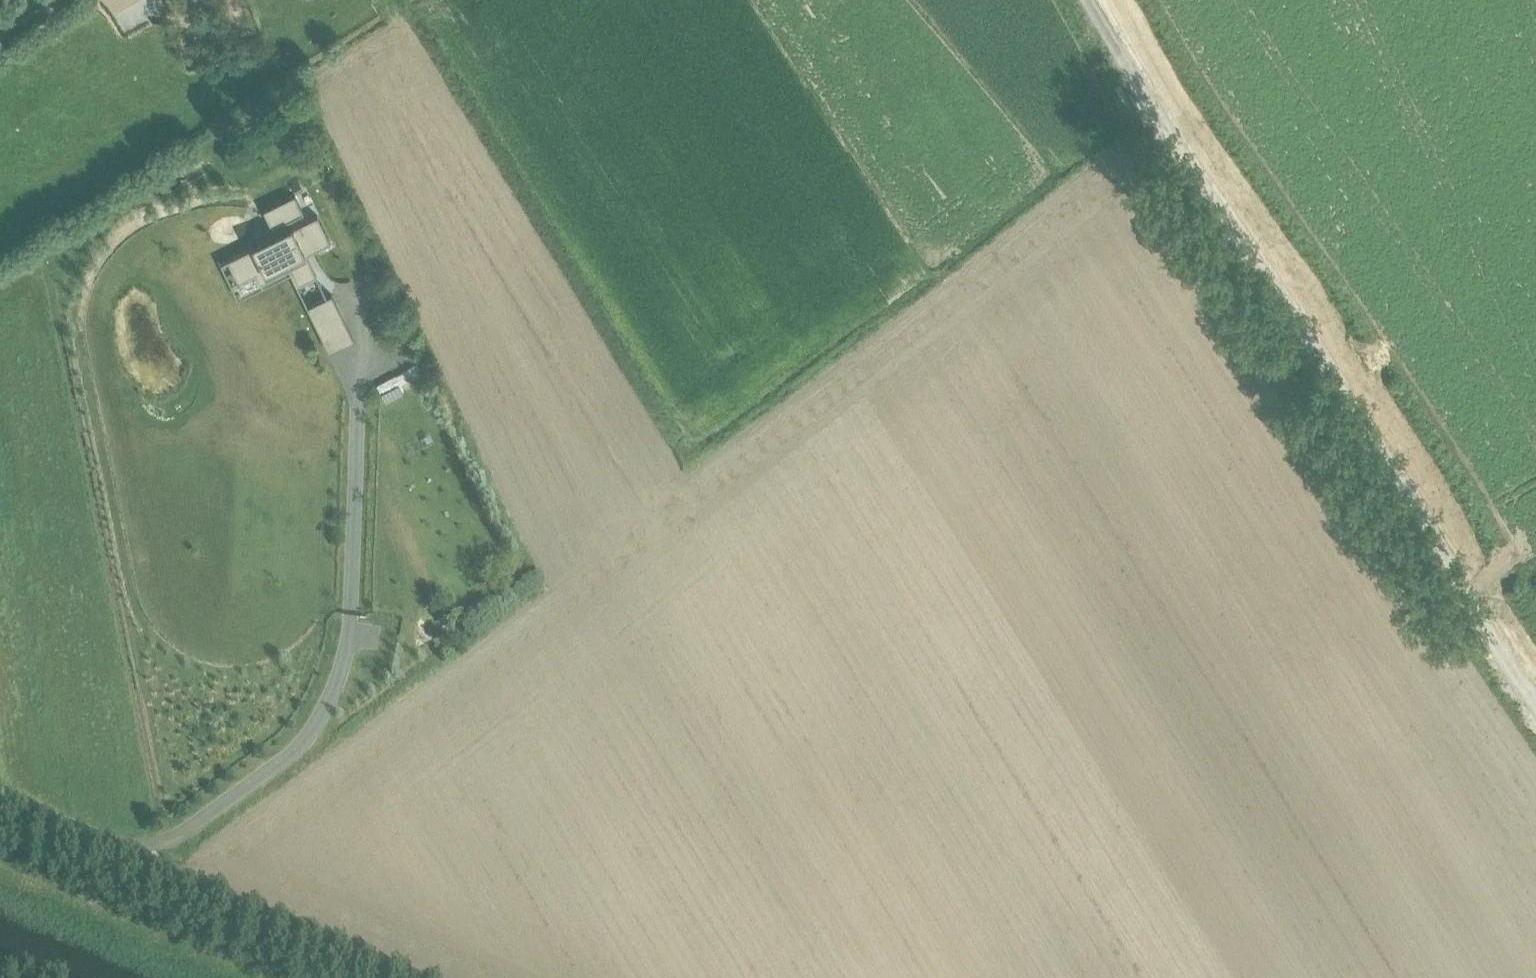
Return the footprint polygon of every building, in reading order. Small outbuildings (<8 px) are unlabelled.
[(295,191),(263,207),(272,226),(305,210),(295,191)] [(318,213),(220,260),(231,283),(256,271),(260,281),(289,267),(297,283),(317,273),(307,252),(331,240),(318,213)] [(332,291),(308,303),(330,350),(355,338),(332,291)] [(273,292),(263,295),(268,312),(278,310),(273,292)] [(417,361),(377,383),(382,392),(393,386),(397,394),(426,378),(417,361)]
